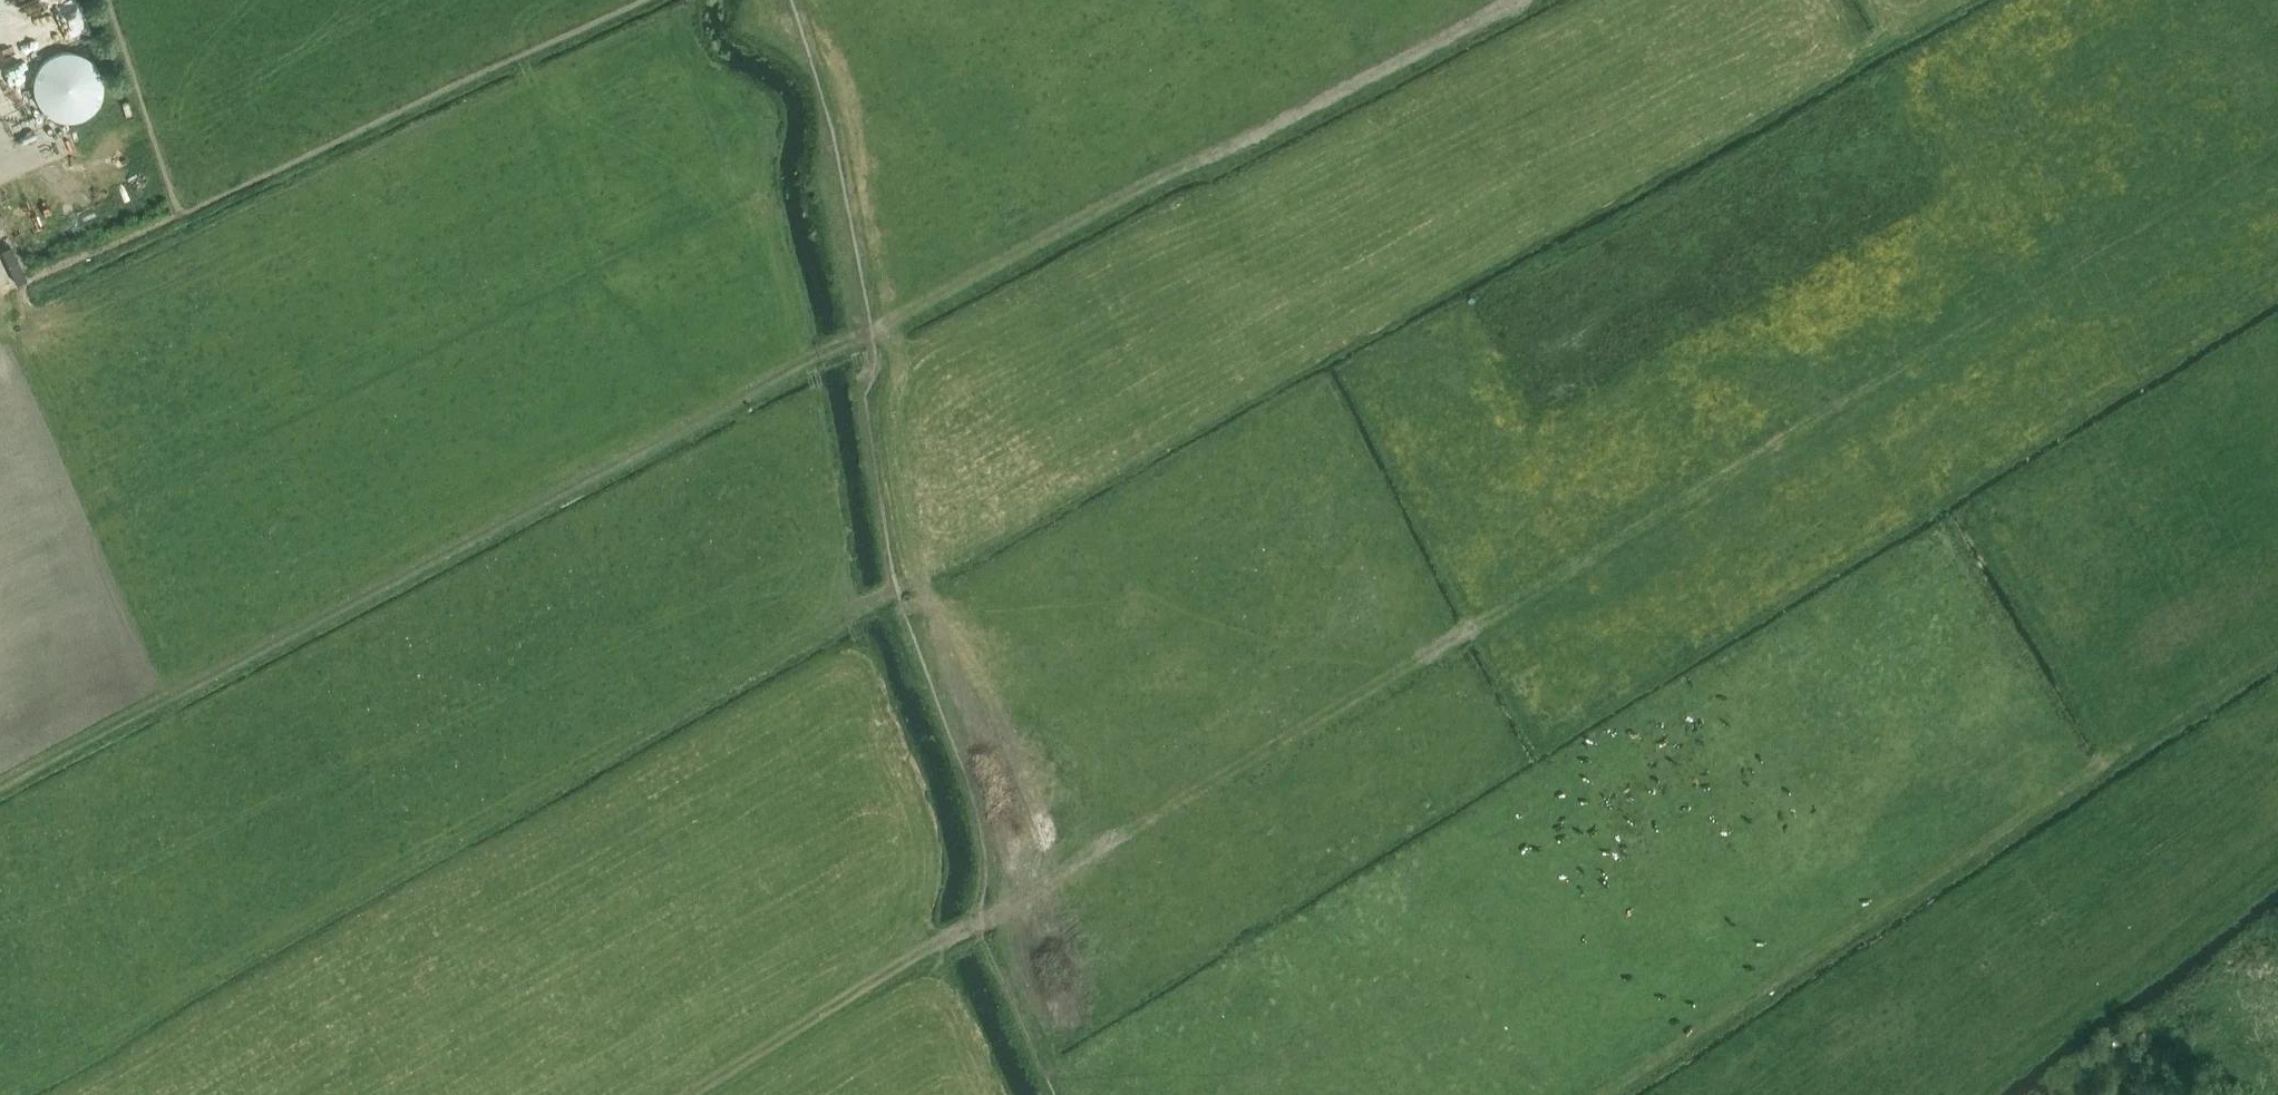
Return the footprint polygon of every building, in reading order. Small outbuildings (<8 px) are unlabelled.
[(99,116),(99,52),(42,52),(42,116),(99,116)]
